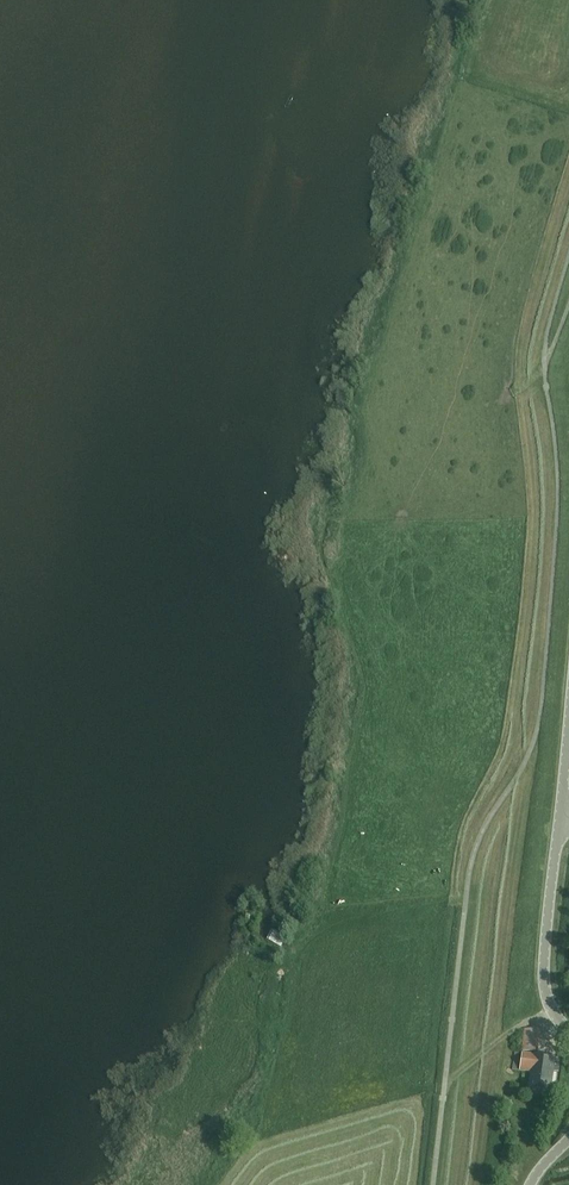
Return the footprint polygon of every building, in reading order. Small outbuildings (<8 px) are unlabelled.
[(280,932),(274,929),(273,930),(271,935),(268,940),(274,944),(281,947),(284,941),(286,936),(280,932)] [(524,1028),(522,1049),(539,1051),(541,1030),(524,1028)] [(555,1057),(534,1054),(515,1051),(512,1069),(531,1071),(528,1089),(550,1092),(555,1057)]
